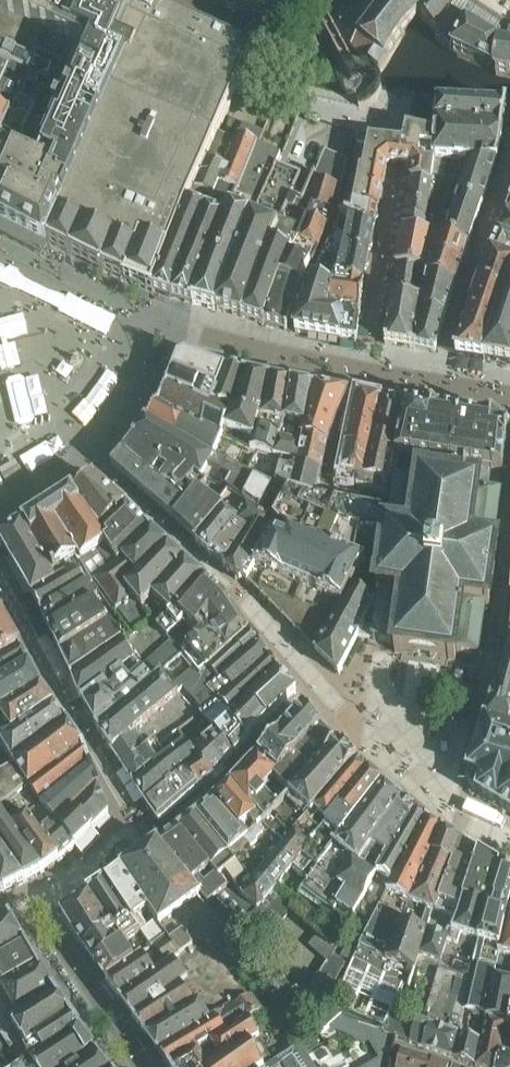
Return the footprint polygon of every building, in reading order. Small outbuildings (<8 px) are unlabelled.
[(0,141),(0,233),(40,254),(46,242),(47,243),(60,214),(92,140),(102,119),(112,96),(128,61),(112,53),(136,0),(5,0),(0,11),(0,54),(15,59),(35,67),(31,78),(32,78),(19,107),(18,107),(11,120),(10,119),(0,141)] [(47,243),(107,274),(123,282),(124,283),(137,248),(141,238),(170,250),(194,190),(206,157),(213,141),(215,142),(219,133),(235,93),(242,79),(242,77),(252,54),(249,53),(225,42),(153,8),(136,0),(112,53),(128,61),(112,96),(102,119),(92,140),(60,214),(47,243)] [(271,23),(281,0),(222,0),(271,23)] [(351,45),(356,49),(362,55),(367,59),(370,62),(372,64),(378,68),(379,69),(382,64),(386,58),(388,55),(389,53),(390,51),(392,48),(394,45),(394,44),(395,42),(396,41),(397,40),(400,34),(401,32),(403,29),(404,27),(405,26),(407,23),(408,22),(411,19),(412,18),(413,17),(414,15),(415,15),(416,14),(418,11),(419,11),(418,10),(426,2),(424,0),(384,0),(379,6),(378,6),(378,7),(353,41),(352,43),(351,45)] [(507,24),(504,22),(483,9),(474,3),(470,0),(428,0),(426,2),(418,10),(419,11),(437,28),(439,30),(435,35),(453,49),(492,66),(496,71),(509,73),(509,27),(507,24)] [(11,70),(15,59),(0,54),(0,93),(11,70)] [(10,119),(11,120),(18,107),(19,107),(32,78),(31,78),(35,67),(15,59),(11,70),(0,93),(0,141),(10,119)] [(359,138),(342,213),(351,215),(353,206),(377,211),(385,174),(387,162),(394,163),(400,164),(406,164),(413,165),(413,167),(412,174),(433,177),(441,178),(441,179),(444,179),(446,171),(447,158),(435,158),(433,158),(435,134),(437,102),(415,101),(413,101),(407,124),(405,130),(402,142),(398,142),(378,140),(376,139),(375,139),(374,138),(372,138),(371,137),(370,137),(368,137),(367,137),(365,137),(364,137),(363,138),(361,138),(359,138)] [(435,134),(433,158),(435,158),(447,158),(455,158),(462,158),(473,158),(497,159),(503,124),(504,122),(505,117),(507,105),(504,105),(503,106),(437,102),(435,134)] [(244,123),(238,137),(257,145),(263,131),(244,123)] [(214,199),(173,298),(192,303),(193,304),(230,209),(232,209),(257,145),(238,137),(236,140),(219,133),(215,142),(213,141),(206,157),(194,190),(214,199)] [(230,209),(193,304),(216,310),(253,219),(254,219),(260,203),(262,203),(278,166),(283,155),(281,154),(257,145),(232,209),(230,209)] [(325,150),(312,178),(341,187),(347,160),(325,150)] [(451,190),(449,195),(482,204),(489,182),(497,159),(473,158),(462,158),(460,165),(469,169),(466,175),(466,176),(460,192),(451,190)] [(253,219),(216,310),(240,316),(242,317),(271,248),(292,199),(290,198),(300,176),(278,166),(262,203),(260,203),(254,219),(253,219)] [(412,174),(408,197),(407,201),(405,218),(424,221),(427,205),(428,201),(430,188),(440,190),(441,178),(433,177),(412,174)] [(312,178),(301,203),(312,207),(334,215),(337,203),(341,187),(312,178)] [(153,292),(173,298),(214,199),(194,190),(170,250),(153,292)] [(435,233),(441,235),(446,237),(467,245),(468,245),(482,204),(449,195),(448,200),(455,202),(448,228),(439,225),(437,224),(435,233)] [(271,248),(242,317),(264,324),(276,295),(293,255),(291,255),(297,243),(312,207),(301,203),(292,199),(271,248)] [(334,237),(346,242),(349,225),(373,230),(377,211),(353,206),(351,215),(342,213),(334,237)] [(312,207),(297,243),(319,251),(334,215),(312,207)] [(507,215),(506,215),(499,235),(509,239),(509,217),(507,215)] [(435,233),(437,224),(434,223),(426,222),(424,221),(405,218),(403,229),(424,232),(435,233)] [(369,251),(373,230),(349,225),(346,242),(341,264),(338,282),(363,286),(369,251)] [(435,233),(424,232),(403,229),(399,247),(396,265),(428,272),(435,233)] [(467,245),(446,237),(441,235),(435,233),(431,254),(461,265),(467,245)] [(505,262),(509,264),(509,239),(499,235),(490,256),(505,262)] [(341,264),(346,242),(334,237),(324,257),(341,264)] [(124,283),(153,292),(170,250),(141,238),(137,248),(124,283)] [(319,251),(297,243),(291,255),(293,255),(276,295),(293,303),(300,288),(310,268),(315,260),(319,251)] [(431,254),(428,272),(427,275),(454,285),(461,265),(431,254)] [(505,262),(490,256),(478,287),(468,318),(456,355),(485,360),(509,286),(509,264),(505,262)] [(324,257),(312,284),(335,292),(338,282),(341,264),(324,257)] [(123,316),(0,263),(0,283),(116,334),(123,316)] [(421,301),(427,275),(428,272),(396,265),(391,296),(421,301)] [(421,301),(419,310),(445,316),(454,285),(427,275),(421,301)] [(338,282),(335,292),(329,313),(334,314),(335,314),(336,315),(337,315),(338,316),(339,316),(340,317),(341,318),(341,319),(342,320),(343,321),(343,322),(355,323),(358,324),(363,286),(338,282)] [(334,314),(329,313),(335,292),(312,284),(299,310),(295,332),(341,340),(342,338),(342,337),(343,335),(344,334),(344,332),(344,331),(344,329),(344,328),(344,326),(344,325),(344,324),(343,323),(343,322),(343,321),(342,320),(341,319),(341,318),(340,317),(339,316),(338,316),(337,315),(336,315),(335,314),(334,314)] [(485,360),(509,364),(509,286),(485,360)] [(293,303),(276,295),(264,324),(286,330),(290,315),(293,303)] [(388,313),(385,343),(413,348),(419,310),(421,301),(391,296),(388,313)] [(25,308),(0,313),(0,397),(6,395),(11,419),(45,412),(36,368),(22,371),(20,360),(35,357),(25,308)] [(419,310),(413,348),(434,352),(441,330),(445,316),(419,310)] [(344,325),(344,326),(344,328),(344,329),(344,331),(344,332),(344,334),(343,334),(343,335),(342,337),(342,338),(341,340),(356,341),(358,324),(355,323),(343,322),(343,323),(344,324),(344,325)] [(173,372),(167,387),(197,398),(211,404),(225,370),(186,355),(178,358),(173,371),(173,372)] [(225,370),(211,404),(234,413),(244,375),(226,370),(225,370)] [(234,413),(229,427),(228,431),(229,431),(225,439),(250,452),(256,431),(258,420),(262,421),(270,380),(244,375),(234,413)] [(256,431),(250,452),(252,452),(259,454),(274,459),(278,441),(284,424),(292,384),(288,384),(276,381),(270,380),(262,421),(258,420),(256,431)] [(278,441),(274,459),(293,464),(299,437),(293,436),(296,426),(304,428),(311,388),(292,384),(284,424),(278,441)] [(228,431),(229,427),(234,413),(211,404),(167,387),(159,404),(225,439),(229,431),(228,431)] [(296,426),(293,436),(299,437),(327,444),(337,416),(348,395),(346,395),(311,388),(304,428),(296,426)] [(343,469),(342,475),(359,479),(364,480),(370,451),(371,445),(373,445),(382,402),(381,402),(377,401),(359,398),(355,411),(344,465),(343,465),(342,468),(343,469)] [(371,445),(370,451),(395,457),(405,408),(404,407),(382,402),(373,445),(371,445)] [(147,422),(146,422),(236,471),(247,478),(259,454),(252,452),(250,452),(225,439),(159,404),(147,422)] [(395,457),(400,457),(397,482),(418,485),(419,476),(427,477),(426,478),(444,481),(444,482),(449,483),(459,416),(405,408),(395,457)] [(480,470),(475,469),(482,420),(459,416),(449,483),(454,483),(454,482),(473,485),(473,484),(479,485),(480,470)] [(475,469),(480,470),(479,485),(478,493),(500,496),(502,473),(503,474),(506,448),(508,431),(509,429),(509,425),(506,421),(504,420),(501,422),(482,419),(482,420),(475,469)] [(146,422),(134,439),(188,473),(208,485),(225,496),(227,492),(237,499),(253,512),(253,514),(272,524),(273,525),(289,499),(247,478),(236,471),(146,422)] [(321,475),(327,444),(299,437),(293,464),(298,465),(298,468),(321,475)] [(175,487),(188,473),(134,439),(124,453),(143,471),(154,480),(161,486),(171,492),(175,487)] [(359,479),(356,488),(360,489),(387,497),(393,499),(396,482),(397,482),(400,457),(395,457),(370,451),(364,480),(359,479)] [(111,467),(131,484),(157,506),(171,492),(161,486),(154,480),(143,471),(124,453),(117,460),(111,467)] [(298,465),(293,464),(274,459),(259,454),(247,478),(289,499),(291,496),(314,502),(321,475),(298,468),(298,465)] [(171,492),(157,506),(159,509),(162,511),(174,522),(192,502),(208,485),(188,473),(175,487),(171,492)] [(393,499),(390,518),(389,532),(386,531),(379,585),(378,585),(377,591),(381,592),(376,628),(375,628),(373,640),(373,641),(395,644),(394,652),(402,653),(402,652),(448,659),(448,660),(455,661),(456,652),(478,656),(485,606),(489,607),(490,600),(489,599),(496,553),(497,553),(498,546),(494,545),(500,496),(478,493),(479,485),(473,484),(473,485),(454,482),(454,483),(449,483),(444,482),(444,481),(426,478),(427,477),(419,476),(418,485),(397,482),(396,482),(393,499)] [(72,494),(99,530),(125,506),(93,477),(72,494)] [(174,522),(196,543),(225,512),(237,499),(227,492),(225,496),(208,485),(192,502),(174,522)] [(111,566),(103,542),(106,539),(99,530),(72,494),(68,487),(21,518),(25,525),(36,544),(58,583),(82,566),(89,577),(93,583),(104,598),(113,613),(114,612),(118,610),(130,628),(147,617),(142,611),(146,607),(128,587),(140,577),(123,557),(111,566)] [(256,570),(247,583),(316,652),(339,605),(340,605),(351,588),(357,577),(359,578),(367,566),(356,562),(359,546),(375,551),(379,531),(382,516),(352,509),(336,506),(314,502),(291,496),(289,499),(273,525),(277,527),(260,557),(262,559),(256,570)] [(237,499),(225,512),(196,543),(211,556),(236,527),(239,523),(249,511),(253,514),(253,512),(237,499)] [(106,539),(103,542),(111,566),(123,557),(151,533),(125,506),(99,530),(106,539)] [(249,511),(239,523),(236,527),(247,533),(223,567),(239,581),(241,580),(242,578),(243,578),(247,583),(256,570),(262,559),(260,557),(277,527),(273,525),(272,524),(253,514),(249,511)] [(36,544),(25,525),(0,538),(0,540),(29,591),(33,598),(58,584),(58,583),(36,544)] [(247,533),(236,527),(211,556),(223,567),(247,533)] [(167,547),(151,533),(123,557),(140,577),(144,574),(141,570),(167,547)] [(140,577),(128,587),(146,607),(153,599),(183,562),(167,547),(141,570),(144,574),(140,577)] [(156,628),(170,614),(203,579),(183,562),(153,599),(146,607),(142,611),(147,617),(150,621),(156,628)] [(58,583),(58,584),(33,598),(42,615),(88,587),(82,579),(87,578),(89,577),(82,566),(58,583)] [(170,614),(156,628),(180,659),(189,651),(187,648),(202,637),(209,631),(214,625),(227,601),(203,579),(170,614)] [(52,633),(95,604),(104,598),(93,583),(88,587),(42,615),(51,633),(52,633)] [(375,602),(351,588),(340,605),(339,605),(316,652),(339,674),(340,673),(358,636),(364,625),(375,602)] [(113,613),(104,598),(95,604),(52,633),(51,633),(61,656),(108,623),(117,616),(114,612),(113,613)] [(161,676),(178,696),(153,716),(157,721),(173,740),(180,734),(203,716),(218,704),(209,694),(210,693),(207,690),(208,690),(198,679),(212,666),(249,634),(227,601),(214,625),(209,631),(202,637),(187,648),(189,651),(180,659),(161,676)] [(19,648),(0,614),(0,660),(19,648)] [(117,616),(108,623),(61,656),(71,676),(123,639),(123,640),(131,635),(117,616)] [(161,676),(180,659),(156,628),(150,621),(131,635),(123,640),(123,639),(71,676),(82,702),(121,672),(124,675),(133,685),(147,673),(153,683),(161,676)] [(373,640),(375,628),(364,625),(358,636),(373,640)] [(198,679),(208,690),(212,686),(213,688),(260,646),(249,634),(212,666),(198,679)] [(219,703),(233,691),(268,659),(260,646),(213,688),(212,686),(208,690),(207,690),(210,693),(209,694),(218,704),(219,703)] [(28,666),(19,648),(0,660),(0,684),(28,666)] [(188,744),(197,737),(204,745),(217,733),(216,730),(233,717),(279,672),(268,659),(233,691),(219,703),(218,704),(203,716),(180,734),(186,742),(188,744)] [(28,666),(0,684),(0,711),(40,687),(28,666)] [(498,693),(509,696),(509,669),(505,667),(498,693)] [(279,672),(233,717),(216,730),(217,733),(235,754),(247,741),(267,720),(296,693),(279,672)] [(85,706),(99,731),(153,683),(147,673),(133,685),(124,675),(85,706)] [(161,676),(153,683),(99,731),(113,750),(146,723),(153,716),(178,696),(161,676)] [(0,743),(54,706),(40,687),(0,711),(0,725),(0,726),(0,743)] [(498,693),(495,692),(485,719),(509,727),(509,696),(498,693)] [(54,706),(0,743),(12,761),(25,752),(28,755),(70,728),(67,724),(57,710),(54,706)] [(279,778),(321,729),(304,711),(259,758),(279,777),(279,778)] [(467,778),(467,780),(467,781),(467,782),(467,783),(468,784),(469,785),(469,786),(470,787),(471,788),(472,789),(473,789),(474,790),(475,790),(476,791),(477,791),(477,792),(509,812),(509,727),(485,719),(485,720),(484,720),(483,725),(468,769),(468,770),(468,771),(467,774),(467,775),(467,776),(467,777),(467,778)] [(160,750),(173,740),(157,721),(138,736),(116,755),(125,769),(148,749),(152,754),(159,749),(160,750)] [(15,766),(23,778),(29,788),(81,747),(72,731),(70,728),(28,755),(25,752),(12,761),(15,766)] [(338,746),(321,729),(279,778),(297,793),(338,746)] [(217,733),(204,745),(223,767),(235,754),(217,733)] [(186,742),(180,734),(173,740),(160,750),(159,749),(152,754),(148,749),(125,769),(134,782),(166,757),(186,742)] [(188,744),(195,753),(198,758),(211,778),(223,767),(204,745),(197,737),(188,744)] [(186,742),(166,757),(134,782),(144,800),(187,767),(198,758),(195,753),(188,744),(186,742)] [(266,824),(263,827),(277,840),(283,845),(286,848),(296,835),(295,834),(305,823),(310,816),(311,817),(315,812),(358,763),(352,758),(354,756),(346,748),(344,751),(338,746),(297,793),(292,799),(291,798),(290,800),(278,811),(275,815),(266,824)] [(19,823),(27,817),(90,767),(81,747),(29,788),(32,792),(36,799),(28,804),(27,802),(24,805),(21,800),(10,809),(19,823)] [(198,758),(187,767),(198,787),(199,788),(211,778),(198,758)] [(263,794),(278,811),(290,800),(291,798),(292,799),(297,793),(279,778),(279,777),(259,758),(254,763),(267,778),(266,780),(270,783),(260,794),(262,795),(263,794)] [(36,877),(44,872),(0,810),(7,790),(23,778),(15,766),(8,770),(3,763),(0,765),(0,841),(28,882),(36,877)] [(266,824),(275,815),(278,811),(263,794),(262,795),(260,794),(270,783),(266,780),(267,778),(254,763),(233,784),(231,786),(248,807),(266,824)] [(259,909),(240,931),(241,933),(251,947),(259,937),(263,941),(293,907),(274,891),(293,868),(310,847),(316,840),(320,835),(319,834),(325,828),(328,824),(370,774),(358,763),(315,812),(311,817),(310,816),(305,823),(295,834),(296,835),(286,848),(265,874),(256,884),(244,895),(259,909)] [(41,835),(46,831),(55,824),(58,827),(74,811),(98,787),(90,767),(27,817),(41,835)] [(187,767),(145,800),(158,821),(176,807),(177,805),(188,795),(189,796),(198,787),(187,767)] [(373,849),(403,802),(370,774),(328,824),(325,828),(319,834),(320,835),(316,840),(293,868),(304,877),(315,864),(319,868),(300,893),(333,916),(339,907),(354,916),(356,912),(363,901),(377,876),(377,875),(362,866),(373,849)] [(19,823),(10,809),(21,800),(32,792),(29,788),(23,778),(7,790),(0,810),(44,872),(60,860),(41,835),(27,817),(19,823)] [(231,786),(216,799),(242,828),(243,828),(250,836),(263,827),(266,824),(248,807),(231,786)] [(74,811),(92,829),(108,812),(98,787),(74,811)] [(197,814),(232,854),(239,862),(248,873),(256,884),(265,874),(262,871),(283,845),(277,840),(263,827),(250,836),(243,828),(242,828),(216,799),(197,814)] [(415,812),(403,802),(373,849),(362,866),(377,875),(387,858),(415,812)] [(75,847),(92,829),(74,811),(58,827),(75,847)] [(387,858),(377,875),(377,876),(363,901),(356,912),(373,921),(379,909),(383,901),(387,894),(393,884),(427,822),(415,812),(387,858)] [(197,814),(178,829),(222,877),(231,886),(235,883),(243,895),(244,895),(256,884),(248,873),(239,862),(232,854),(197,814)] [(409,903),(444,833),(428,821),(427,822),(393,884),(387,894),(383,901),(379,909),(373,921),(348,968),(381,982),(402,921),(409,903)] [(41,835),(60,860),(75,847),(58,827),(55,824),(46,831),(41,835)] [(158,843),(195,883),(204,894),(203,894),(211,903),(216,898),(240,931),(259,909),(244,895),(243,895),(235,883),(231,886),(222,877),(178,829),(158,843)] [(402,921),(381,982),(400,990),(401,991),(404,986),(409,988),(415,973),(415,972),(419,957),(427,931),(432,913),(434,914),(460,843),(444,833),(409,903),(402,921)] [(5,893),(27,883),(28,882),(0,841),(0,886),(5,893)] [(196,925),(186,932),(194,946),(209,938),(218,951),(241,933),(240,931),(216,898),(211,903),(203,894),(204,894),(195,883),(158,843),(139,857),(196,925)] [(480,856),(460,843),(434,914),(432,913),(427,931),(445,937),(448,938),(452,933),(456,924),(480,856)] [(452,933),(448,938),(440,965),(422,1022),(447,1029),(459,1032),(462,1009),(465,992),(465,989),(472,965),(474,960),(479,942),(501,869),(480,856),(456,924),(452,933)] [(161,925),(169,938),(171,940),(181,955),(194,946),(186,932),(196,925),(139,857),(121,870),(161,925)] [(494,978),(495,971),(498,956),(509,914),(509,910),(509,872),(501,869),(479,942),(474,960),(472,965),(465,989),(465,992),(462,1009),(471,1011),(473,1015),(477,1016),(482,1014),(484,1014),(494,978)] [(134,922),(154,949),(169,938),(161,925),(121,870),(106,882),(134,922)] [(154,949),(134,922),(106,882),(89,893),(115,929),(124,942),(127,946),(136,962),(154,949)] [(89,893),(76,903),(101,938),(115,929),(89,893)] [(76,903),(62,913),(86,948),(101,938),(76,903)] [(494,978),(509,982),(509,910),(509,914),(498,956),(495,971),(494,978)] [(26,946),(9,917),(0,921),(0,961),(26,946)] [(86,948),(94,962),(124,942),(115,929),(101,938),(86,948)] [(415,972),(415,973),(424,976),(428,960),(440,965),(448,938),(445,937),(427,931),(419,957),(415,972)] [(154,949),(136,962),(106,981),(115,992),(120,998),(130,992),(174,960),(181,955),(171,940),(169,938),(154,949)] [(181,955),(174,960),(130,992),(120,998),(133,1016),(222,956),(218,951),(209,938),(194,946),(181,955)] [(94,962),(106,981),(136,962),(127,946),(124,942),(94,962)] [(37,966),(26,946),(0,961),(0,986),(37,966)] [(320,975),(308,995),(328,1006),(336,992),(340,985),(335,983),(346,963),(332,955),(327,963),(320,975)] [(145,1033),(236,976),(222,956),(133,1016),(145,1033)] [(37,966),(0,986),(0,1028),(20,1015),(55,994),(51,988),(37,966)] [(211,1019),(216,1016),(249,995),(236,976),(145,1033),(159,1052),(211,1019)] [(494,978),(484,1014),(487,1015),(486,1017),(481,1039),(476,1066),(478,1066),(496,1066),(500,1049),(505,1026),(507,1027),(507,1022),(509,1010),(509,982),(494,978)] [(323,1030),(332,1022),(341,1015),(328,1006),(308,995),(296,988),(294,990),(323,1030)] [(79,1028),(55,994),(20,1015),(0,1028),(0,1066),(19,1066),(79,1028)] [(250,997),(249,995),(216,1016),(211,1019),(159,1052),(169,1066),(175,1066),(198,1052),(202,1050),(201,1050),(213,1043),(226,1033),(249,1019),(249,1018),(261,1010),(250,997)] [(386,1033),(396,1036),(409,1042),(416,1020),(393,1013),(386,1033)] [(359,1025),(341,1015),(332,1022),(363,1042),(368,1039),(380,1058),(365,1066),(390,1066),(396,1036),(386,1033),(359,1025)] [(198,1052),(175,1066),(265,1066),(251,1044),(249,1041),(259,1035),(249,1019),(226,1033),(213,1043),(201,1050),(202,1050),(198,1052)] [(447,1029),(422,1022),(416,1020),(409,1042),(422,1047),(439,1053),(447,1029)] [(507,1027),(505,1026),(500,1049),(509,1052),(509,1028),(507,1027)] [(79,1028),(19,1066),(70,1066),(94,1050),(79,1028)] [(439,1053),(456,1059),(464,1034),(459,1032),(447,1029),(439,1053)] [(464,1034),(456,1059),(476,1066),(481,1039),(464,1034)] [(307,1054),(320,1046),(313,1036),(300,1044),(292,1050),(266,1066),(315,1066),(307,1054)] [(500,1049),(496,1066),(509,1066),(509,1052),(500,1049)] [(94,1050),(70,1066),(107,1066),(94,1050)] [(396,1066),(430,1066),(432,1060),(401,1050),(396,1066)]
